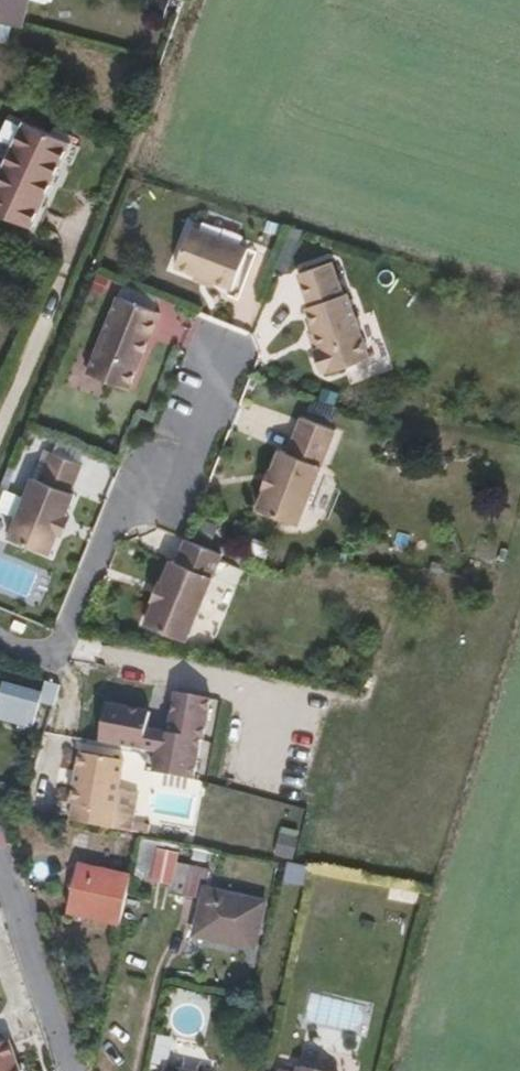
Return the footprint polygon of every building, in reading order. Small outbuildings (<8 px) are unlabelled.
[(22,0),(0,0),(0,23),(14,27),(22,0)] [(70,141),(24,121),(0,174),(0,213),(32,227),(70,141)] [(232,292),(248,252),(192,228),(176,269),(232,292)] [(328,379),(367,365),(346,299),(344,300),(332,264),(297,276),(309,308),(306,309),(313,333),(320,353),(314,355),(321,377),(326,376),(328,379)] [(126,392),(158,316),(117,298),(84,375),(126,392)] [(313,333),(307,335),(314,355),(320,353),(313,333)] [(294,527),(332,434),(298,420),(284,454),(278,452),(269,472),(272,473),(266,489),(263,488),(253,511),(294,527)] [(66,496),(78,468),(48,455),(36,483),(30,481),(4,540),(45,558),(54,536),(62,520),(71,498),(66,496)] [(267,471),(260,487),(263,488),(266,489),(272,473),(269,472),(267,471)] [(60,539),(67,522),(62,520),(54,536),(60,539)] [(184,643),(222,557),(182,540),(172,563),(168,562),(159,584),(151,602),(141,626),(184,643)] [(154,582),(147,601),(151,602),(159,584),(154,582)] [(55,687),(43,683),(39,697),(0,685),(0,720),(7,723),(12,709),(33,715),(37,704),(50,708),(55,687)] [(154,773),(198,781),(214,698),(176,691),(171,718),(108,706),(102,742),(158,753),(154,773)] [(29,729),(33,715),(12,709),(7,723),(29,729)] [(110,829),(122,761),(78,754),(69,805),(72,806),(69,821),(110,829)] [(175,885),(182,849),(146,842),(139,878),(175,885)] [(203,888),(207,868),(185,864),(178,893),(200,898),(193,935),(252,946),(263,900),(203,888)] [(121,922),(131,877),(78,867),(68,911),(121,922)] [(8,1045),(0,1048),(0,1070),(17,1070),(8,1045)]
